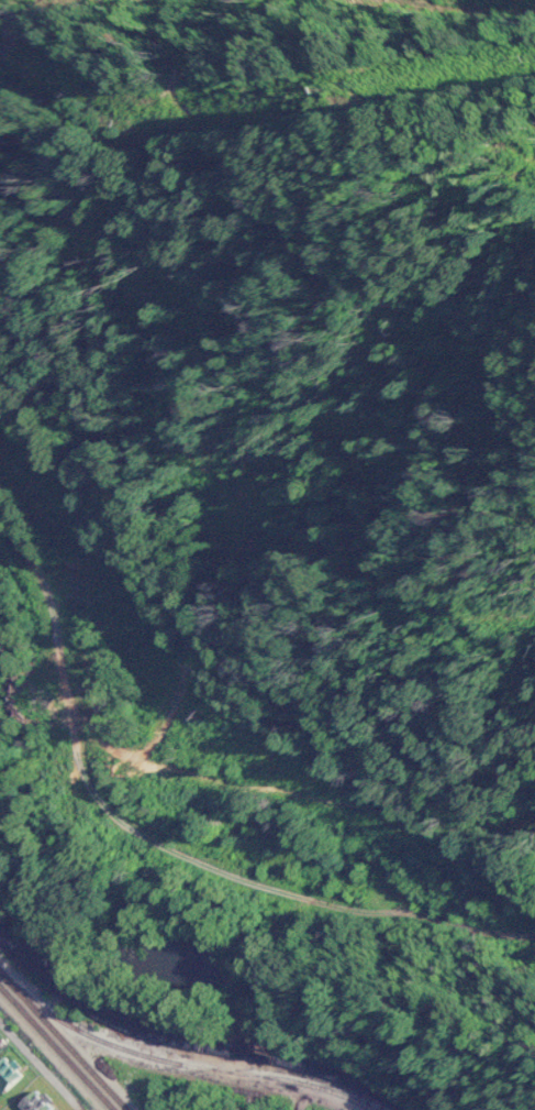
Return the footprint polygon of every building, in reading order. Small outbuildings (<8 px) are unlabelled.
[(1,1092),(24,1078),(9,1055),(0,1061),(0,1090),(1,1092)] [(23,1109),(55,1109),(56,1109),(38,1088),(18,1104),(23,1109)]
